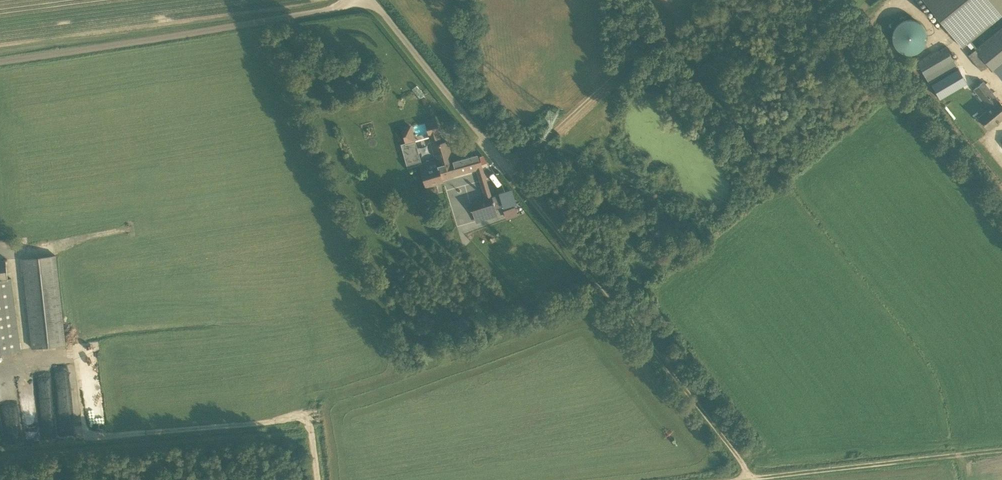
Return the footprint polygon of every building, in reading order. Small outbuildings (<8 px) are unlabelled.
[(962,47),(1001,15),(1001,0),(923,0),(962,47)] [(909,19),(907,19),(906,19),(904,20),(903,20),(901,21),(900,22),(898,23),(897,24),(896,25),(895,27),(894,28),(893,29),(893,31),(892,33),(892,34),(892,36),(892,37),(892,39),(892,41),(893,42),(894,44),(894,45),(895,47),(896,48),(897,49),(899,50),(900,51),(901,52),(903,53),(904,53),(906,54),(908,54),(909,54),(911,54),(912,54),(914,53),(916,53),(917,52),(918,51),(920,51),(921,49),(922,48),(923,47),(924,46),(925,44),(926,43),(926,41),(927,40),(927,38),(927,36),(927,35),(927,33),(926,32),(926,30),(925,29),(924,27),(923,26),(922,25),(921,23),(920,22),(918,22),(917,21),(915,20),(914,20),(912,19),(911,19),(909,19)] [(976,49),(989,65),(992,70),(1001,63),(1001,28),(976,49)] [(945,46),(917,62),(928,82),(957,66),(945,46)] [(941,78),(947,89),(968,78),(962,67),(941,78)] [(1001,119),(1001,105),(983,81),(974,89),(989,108),(978,117),(989,130),(1001,119)] [(410,126),(401,129),(405,143),(405,144),(413,142),(415,141),(410,126)] [(441,143),(438,135),(429,138),(435,159),(428,161),(421,163),(415,141),(413,142),(405,144),(405,143),(400,145),(407,169),(419,165),(426,186),(443,181),(442,178),(482,167),(478,154),(453,161),(447,141),(441,143)] [(578,163),(570,162),(569,173),(577,174),(578,163)] [(500,194),(471,203),(475,216),(504,207),(500,194)] [(67,344),(56,255),(22,259),(31,344),(32,348),(67,344)] [(21,349),(11,277),(8,278),(6,261),(0,262),(0,351),(21,349)] [(5,437),(19,436),(18,401),(3,401),(5,437)]
